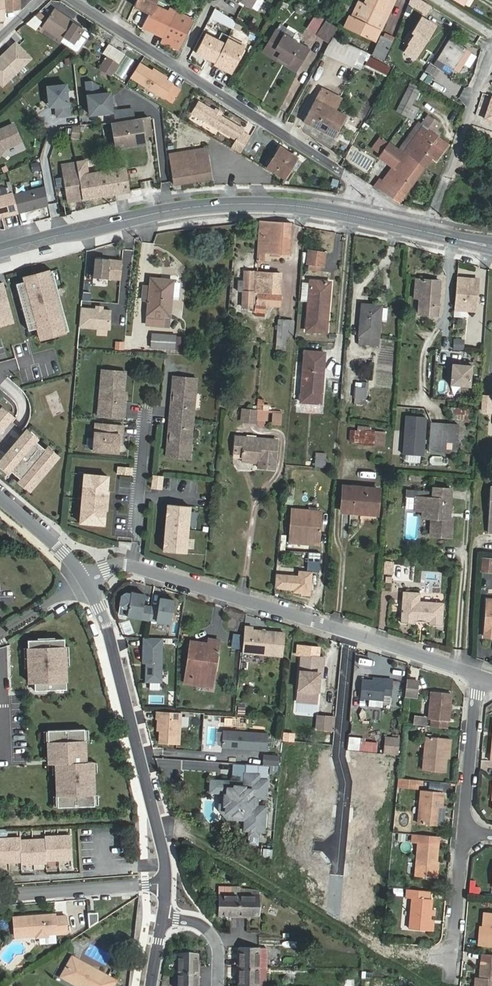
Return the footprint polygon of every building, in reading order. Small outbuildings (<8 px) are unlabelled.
[(20,10),(20,0),(4,0),(4,3),(0,3),(0,8),(4,8),(4,13),(20,10)] [(156,5),(158,0),(137,0),(134,6),(150,13),(155,4),(156,5)] [(345,28),(373,42),(379,29),(375,28),(388,0),(367,0),(357,19),(350,16),(345,28)] [(427,14),(431,6),(421,0),(410,0),(409,3),(427,14)] [(156,5),(155,4),(150,13),(142,28),(162,38),(173,15),(174,11),(169,9),(171,5),(164,1),(161,7),(156,5)] [(264,3),(262,10),(271,13),(273,5),(264,3)] [(49,6),(45,13),(50,16),(54,9),(49,6)] [(38,23),(43,27),(62,40),(61,41),(77,52),(86,39),(79,35),(83,29),(54,9),(50,16),(45,13),(38,23)] [(162,38),(160,42),(178,51),(194,20),(183,15),(181,19),(173,15),(162,38)] [(315,15),(307,29),(316,35),(326,21),(315,15)] [(408,54),(417,59),(435,26),(422,18),(413,33),(416,34),(410,45),(412,47),(408,54)] [(329,42),(338,28),(326,21),(316,35),(329,42)] [(263,52),(276,59),(277,57),(297,69),(309,50),(297,43),(299,41),(299,38),(299,36),(298,35),(280,24),(263,52)] [(196,53),(215,63),(225,45),(205,35),(196,53)] [(333,37),(325,54),(354,67),(361,49),(333,37)] [(384,60),(393,41),(381,37),(373,55),(384,60)] [(215,64),(232,73),(245,47),(228,38),(225,45),(215,63),(215,64)] [(458,62),(463,65),(471,53),(450,41),(439,59),(442,61),(453,68),(458,62)] [(2,86),(29,59),(14,44),(0,58),(0,84),(2,86)] [(119,63),(125,53),(108,44),(102,54),(119,63)] [(354,67),(359,69),(366,52),(361,49),(354,67)] [(107,57),(100,69),(111,76),(118,64),(107,57)] [(388,73),(390,68),(370,57),(367,63),(388,73)] [(453,68),(442,61),(438,68),(449,75),(453,68)] [(173,85),(140,64),(131,78),(165,99),(166,98),(173,102),(181,91),(173,86),(173,85)] [(111,80),(92,69),(89,75),(107,86),(111,80)] [(423,73),(420,80),(430,84),(433,78),(423,73)] [(86,81),(90,113),(112,111),(111,102),(114,102),(113,95),(110,95),(110,92),(99,93),(98,84),(92,81),(86,81)] [(56,108),(69,107),(66,83),(47,85),(49,101),(55,101),(56,104),(56,108)] [(397,111),(407,116),(412,106),(419,92),(409,87),(397,111)] [(335,110),(341,100),(321,89),(304,122),(335,139),(346,116),(335,110)] [(241,153),(250,137),(242,132),(244,130),(199,103),(193,114),(237,140),(232,148),(241,153)] [(416,108),(412,106),(407,116),(412,118),(416,108)] [(70,114),(69,107),(56,108),(57,115),(70,114)] [(134,109),(114,109),(114,118),(133,118),(134,109)] [(429,115),(422,124),(424,125),(403,154),(424,168),(432,158),(437,161),(449,144),(434,133),(441,124),(429,115)] [(117,149),(158,142),(153,117),(113,124),(117,149)] [(2,149),(18,142),(10,125),(0,130),(0,153),(2,149)] [(393,167),(383,182),(379,190),(399,203),(424,168),(403,154),(390,144),(380,157),(393,167)] [(212,178),(207,148),(187,152),(188,157),(177,159),(176,153),(169,154),(174,185),(212,178)] [(297,158),(280,148),(267,169),(288,181),(294,172),(290,170),(297,158)] [(88,174),(85,161),(61,164),(68,203),(129,192),(125,167),(88,174)] [(23,183),(13,185),(15,192),(25,190),(23,183)] [(49,205),(45,186),(13,194),(18,213),(49,205)] [(0,196),(0,217),(18,213),(13,194),(13,192),(0,196)] [(265,254),(290,256),(291,223),(261,221),(259,254),(265,254)] [(310,264),(322,265),(323,265),(324,253),(310,252),(308,263),(310,264)] [(94,277),(121,279),(122,261),(96,258),(94,277)] [(37,328),(39,335),(48,332),(49,335),(68,330),(52,270),(34,275),(35,279),(24,281),(16,284),(28,330),(37,328)] [(280,306),(281,294),(280,294),(281,273),(244,272),(243,281),(238,281),(238,291),(243,291),(242,307),(253,307),(253,313),(265,314),(266,306),(280,306)] [(479,279),(458,277),(455,308),(476,310),(479,279)] [(151,279),(150,287),(149,300),(147,325),(169,327),(174,281),(151,279)] [(435,280),(416,279),(416,288),(420,289),(419,314),(438,315),(439,286),(434,286),(435,280)] [(309,299),(307,331),(327,332),(331,283),(310,281),(310,283),(309,299)] [(309,299),(310,283),(302,283),(301,298),(309,299)] [(11,321),(1,284),(0,284),(0,324),(11,321)] [(362,304),(359,345),(379,346),(382,306),(362,304)] [(111,310),(81,308),(79,326),(110,329),(111,310)] [(277,344),(285,345),(286,335),(292,335),(293,321),(279,320),(277,344)] [(176,335),(152,334),(151,348),(175,349),(176,335)] [(455,338),(454,348),(463,349),(464,339),(455,338)] [(325,353),(305,351),(301,402),(321,403),(325,353)] [(461,364),(453,364),(451,385),(471,387),(473,362),(465,362),(465,364),(461,364)] [(124,392),(126,372),(102,370),(100,392),(106,393),(105,408),(99,408),(98,416),(122,418),(123,404),(126,404),(127,392),(124,392)] [(197,378),(173,376),(172,391),(174,391),(173,401),(171,401),(170,416),(193,418),(194,409),(191,409),(193,393),(196,393),(197,378)] [(367,388),(358,387),(357,398),(366,399),(367,388)] [(485,396),(483,412),(491,412),(491,396),(485,396)] [(6,422),(10,417),(0,408),(0,417),(6,422)] [(258,409),(243,408),(242,421),(257,422),(258,409)] [(447,418),(467,419),(468,409),(448,408),(447,418)] [(282,426),(282,411),(271,411),(271,426),(282,426)] [(190,427),(193,428),(193,418),(170,416),(168,432),(170,432),(170,442),(168,442),(166,457),(190,459),(191,444),(188,443),(190,427)] [(406,416),(404,455),(423,456),(426,418),(406,416)] [(3,458),(11,465),(9,467),(24,479),(25,477),(33,484),(52,461),(44,454),(46,453),(32,441),(30,442),(22,435),(26,430),(10,417),(6,422),(0,417),(0,461),(3,458)] [(123,435),(124,426),(96,423),(94,450),(118,452),(119,445),(120,435),(123,435)] [(459,425),(432,423),(430,452),(457,453),(459,425)] [(57,456),(26,430),(22,435),(30,442),(32,441),(46,453),(44,454),(52,461),(57,456)] [(358,431),(351,430),(351,441),(358,442),(358,443),(384,445),(384,433),(370,432),(358,431)] [(243,451),(242,458),(260,460),(259,467),(274,468),(277,440),(236,436),(235,450),(243,451)] [(326,454),(316,453),(315,467),(325,468),(326,454)] [(0,461),(0,465),(29,489),(33,484),(25,477),(24,479),(9,467),(11,465),(3,458),(0,461)] [(109,476),(85,474),(82,498),(100,500),(101,491),(107,491),(109,476)] [(152,488),(162,489),(163,477),(153,476),(152,488)] [(292,506),(295,488),(287,487),(284,504),(292,506)] [(362,510),(377,511),(379,489),(344,487),(342,512),(362,513),(362,510)] [(452,520),(449,519),(451,489),(434,488),(434,492),(407,490),(407,496),(415,497),(414,510),(423,511),(423,518),(432,518),(431,536),(451,537),(452,520)] [(100,500),(108,501),(109,491),(107,491),(101,491),(100,500)] [(82,498),(80,523),(104,525),(106,510),(99,510),(100,500),(82,498)] [(106,510),(107,510),(108,501),(100,500),(99,510),(106,510)] [(190,507),(168,505),(164,551),(186,553),(190,507)] [(321,522),(322,512),(292,510),(290,537),(307,539),(307,541),(319,542),(320,532),(319,532),(319,522),(321,522)] [(482,572),(491,572),(491,559),(483,558),(482,572)] [(393,562),(386,561),(385,574),(392,574),(393,562)] [(420,593),(403,592),(402,622),(414,623),(414,620),(430,621),(430,624),(442,624),(444,603),(420,602),(420,593)] [(128,617),(150,620),(152,606),(144,605),(146,596),(131,593),(131,595),(129,609),(128,617)] [(124,609),(129,609),(131,595),(126,594),(123,597),(122,606),(124,609)] [(152,606),(150,620),(174,624),(178,600),(163,598),(162,608),(152,606)] [(252,630),(244,629),(242,652),(283,656),(285,633),(252,630)] [(235,634),(234,643),(241,644),(242,635),(235,634)] [(146,681),(162,681),(163,638),(144,637),(143,663),(147,663),(146,681)] [(29,682),(35,682),(35,690),(66,689),(65,639),(28,640),(29,682)] [(191,641),(189,654),(194,654),(190,679),(213,683),(220,641),(209,639),(208,644),(191,641)] [(213,687),(213,683),(190,679),(194,654),(189,654),(184,683),(213,687)] [(318,694),(321,664),(324,664),(324,657),(302,655),(298,692),(318,694)] [(385,682),(362,680),(360,698),(370,699),(384,700),(384,694),(391,695),(393,680),(385,679),(385,682)] [(417,680),(407,679),(405,695),(415,695),(417,680)] [(318,694),(298,692),(298,700),(318,701),(318,694)] [(432,727),(446,728),(447,721),(449,721),(451,693),(432,692),(429,719),(432,719),(432,727)] [(384,700),(370,699),(369,706),(383,708),(384,700)] [(156,718),(160,719),(158,742),(178,744),(180,712),(157,711),(156,718)] [(323,731),(324,716),(317,715),(316,730),(323,731)] [(333,731),(334,717),(324,716),(323,731),(333,731)] [(427,719),(415,717),(414,724),(426,726),(427,719)] [(57,763),(59,807),(96,805),(94,761),(86,761),(85,729),(48,730),(50,756),(57,756),(57,763)] [(223,730),(221,747),(266,750),(268,734),(223,730)] [(283,741),(294,742),(295,731),(284,731),(283,741)] [(304,743),(305,735),(296,735),(295,742),(304,743)] [(360,751),(361,737),(346,736),(345,750),(360,751)] [(451,739),(427,736),(423,770),(445,772),(447,746),(450,746),(451,739)] [(387,745),(386,753),(398,754),(400,739),(395,738),(394,745),(387,745)] [(377,753),(377,742),(362,741),(362,752),(377,753)] [(279,756),(264,755),(263,765),(265,765),(278,766),(279,756)] [(265,765),(263,765),(246,764),(245,774),(258,775),(258,780),(268,781),(268,776),(264,775),(265,765)] [(388,776),(389,766),(373,764),(372,775),(388,776)] [(245,774),(245,783),(258,784),(258,780),(258,775),(245,774)] [(408,787),(409,779),(398,778),(397,786),(408,787)] [(417,779),(409,779),(408,787),(417,787),(417,779)] [(245,783),(222,781),(221,792),(221,795),(225,795),(224,805),(227,805),(226,808),(230,812),(233,812),(233,815),(243,816),(242,819),(246,820),(245,830),(250,830),(258,831),(264,831),(265,807),(257,807),(257,798),(266,798),(268,781),(258,780),(258,784),(245,783)] [(222,781),(212,781),(211,791),(221,792),(222,781)] [(443,792),(421,790),(418,824),(443,826),(444,818),(441,818),(443,792)] [(258,831),(250,830),(249,845),(257,845),(258,831)] [(0,839),(0,862),(21,861),(21,863),(47,862),(46,860),(71,859),(70,836),(45,837),(45,839),(21,841),(20,838),(0,839)] [(418,842),(415,876),(435,878),(438,844),(418,842)] [(219,915),(230,915),(230,917),(239,917),(239,896),(231,896),(231,887),(219,887),(219,915)] [(432,900),(429,900),(430,891),(407,889),(406,898),(412,898),(409,929),(429,931),(431,915),(434,916),(435,909),(431,909),(432,900)] [(249,915),(259,916),(260,896),(239,896),(239,917),(247,917),(249,917),(249,915)] [(483,926),(482,938),(480,938),(479,945),(491,946),(491,913),(485,912),(483,926)] [(55,913),(13,916),(14,936),(36,934),(39,936),(46,936),(48,933),(64,932),(67,930),(66,915),(55,916),(55,913)] [(88,914),(89,928),(98,922),(97,913),(88,914)] [(239,968),(266,968),(266,948),(237,947),(237,957),(239,957),(239,968)] [(482,953),(481,970),(483,970),(482,977),(476,977),(475,985),(491,985),(491,954),(482,953)] [(200,975),(200,966),(198,966),(198,955),(178,954),(178,975),(200,975)] [(114,982),(73,959),(65,972),(82,982),(80,985),(81,985),(112,985),(114,982)] [(382,966),(379,970),(387,975),(390,970),(382,966)] [(239,968),(239,978),(237,978),(236,985),(265,985),(266,968),(239,968)] [(82,982),(65,972),(63,976),(80,985),(82,982)] [(197,985),(200,985),(200,975),(178,975),(178,985),(197,985)]
